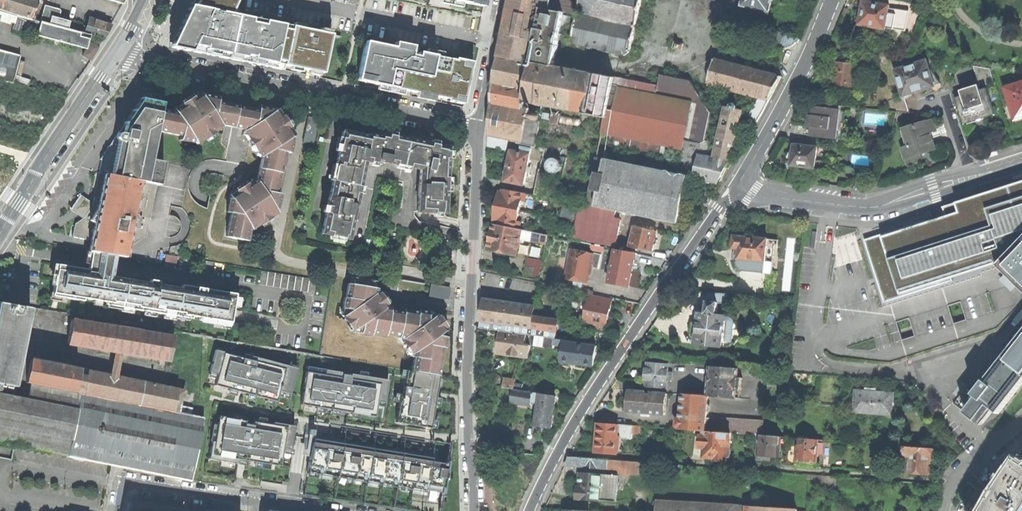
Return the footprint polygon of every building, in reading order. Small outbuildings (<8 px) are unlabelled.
[(13,14),(18,15),(34,20),(40,0),(0,0),(0,10),(13,14)] [(237,0),(193,0),(183,21),(171,46),(194,51),(235,59),(283,69),(284,65),(295,67),(308,69),(309,65),(324,68),(331,34),(231,13),(237,0)] [(500,56),(534,62),(545,9),(547,0),(511,0),(500,56)] [(549,10),(559,12),(562,0),(551,0),(549,10)] [(559,12),(565,13),(577,16),(578,14),(581,0),(562,0),(559,12)] [(578,14),(636,27),(643,0),(581,0),(578,14)] [(742,6),(770,12),(773,0),(743,0),(742,6)] [(888,13),(889,8),(890,5),(863,1),(862,12),(859,25),(885,29),(885,28),(894,29),(896,14),(888,13)] [(49,24),(52,16),(59,18),(61,12),(59,10),(45,6),(41,22),(49,24)] [(561,34),(565,13),(559,12),(549,10),(545,9),(534,62),(554,66),(561,34)] [(13,14),(0,10),(0,20),(10,23),(11,20),(13,14)] [(573,37),(577,16),(565,13),(561,34),(573,37)] [(577,16),(573,37),(573,40),(574,42),(575,44),(578,45),(622,55),(626,55),(628,54),(630,53),(631,51),(636,27),(578,14),(577,16)] [(16,21),(14,28),(77,46),(80,36),(80,32),(68,29),(49,24),(41,22),(34,20),(18,15),(16,21)] [(52,16),(49,24),(68,29),(70,21),(59,18),(52,16)] [(90,18),(88,26),(85,34),(103,39),(107,32),(111,25),(90,18)] [(770,30),(766,44),(783,49),(790,47),(797,42),(798,43),(800,38),(770,30)] [(89,38),(80,36),(77,46),(86,48),(89,38)] [(394,46),(365,41),(357,80),(386,85),(410,90),(448,98),(448,100),(465,103),(473,61),(456,57),(456,59),(434,55),(419,52),(419,55),(411,53),(412,50),(394,46)] [(675,42),(673,48),(682,51),(684,45),(675,42)] [(90,43),(83,55),(92,60),(99,47),(90,43)] [(858,47),(856,56),(871,58),(872,49),(858,47)] [(13,83),(21,55),(0,50),(0,79),(13,83)] [(528,92),(534,62),(500,56),(495,80),(494,85),(528,92)] [(715,59),(709,84),(761,97),(770,100),(776,89),(781,77),(715,59)] [(932,78),(936,76),(932,70),(930,71),(926,61),(895,71),(903,96),(932,87),(930,81),(929,78),(932,78)] [(534,62),(528,92),(526,103),(530,103),(587,114),(595,74),(554,66),(534,62)] [(834,76),(832,91),(852,94),(856,65),(850,64),(836,62),(834,76)] [(983,86),(993,82),(989,69),(972,66),(976,81),(977,84),(979,85),(981,86),(983,86)] [(613,78),(595,74),(587,114),(605,118),(613,78)] [(614,77),(613,78),(605,118),(602,133),(606,134),(666,146),(670,147),(682,149),(683,150),(686,140),(702,143),(706,141),(712,113),(691,81),(661,74),(659,86),(614,77)] [(932,87),(941,84),(936,76),(932,78),(929,78),(930,81),(932,87)] [(1014,119),(1021,116),(1021,83),(1005,88),(1005,89),(1006,89),(1010,103),(1011,102),(1016,117),(1014,117),(1014,119)] [(528,92),(494,85),(492,103),(524,110),(525,108),(526,103),(528,92)] [(955,98),(964,125),(965,124),(964,122),(978,118),(993,113),(993,115),(994,115),(986,88),(957,97),(955,98)] [(161,109),(164,98),(142,94),(127,118),(125,127),(118,131),(100,159),(102,159),(100,172),(160,184),(166,158),(152,156),(157,130),(161,109)] [(161,109),(157,130),(181,135),(180,139),(193,142),(193,140),(197,138),(199,141),(217,129),(220,129),(220,124),(226,125),(230,104),(217,102),(217,97),(210,95),(202,94),(202,96),(199,98),(196,95),(178,107),(180,109),(175,112),(161,109)] [(909,113),(903,96),(901,97),(888,101),(891,111),(897,112),(909,113)] [(750,118),(753,120),(754,117),(759,120),(770,100),(761,97),(750,118)] [(529,109),(525,108),(524,110),(492,103),(489,137),(509,141),(523,144),(525,131),(527,120),(529,109)] [(244,107),(230,104),(226,125),(240,128),(244,107)] [(737,105),(734,105),(732,107),(731,110),(727,109),(720,138),(735,141),(741,112),(737,111),(738,108),(737,105)] [(244,107),(240,128),(246,129),(249,133),(246,135),(258,152),(260,150),(263,154),(258,181),(253,184),(252,181),(233,193),(236,196),(233,199),(230,198),(227,211),(232,212),(227,236),(248,240),(250,226),(255,223),(256,226),(275,214),(272,210),(275,209),(278,209),(279,201),(281,193),(277,193),(285,151),(290,152),(293,137),(291,136),(289,133),(292,131),(279,112),(276,114),(274,111),(274,109),(266,107),(259,106),(258,110),(244,107)] [(814,107),(813,116),(810,115),(809,122),(809,127),(812,127),(811,136),(836,139),(838,119),(839,111),(839,110),(814,107)] [(531,119),(533,122),(537,123),(538,122),(540,120),(541,116),(539,113),(535,112),(531,114),(531,119)] [(546,114),(545,119),(577,125),(578,120),(546,114)] [(754,117),(753,120),(749,126),(754,129),(759,120),(754,117)] [(845,120),(838,119),(836,139),(848,140),(849,131),(848,131),(849,120),(845,120)] [(930,132),(932,131),(935,130),(932,121),(926,123),(926,122),(904,129),(910,147),(903,149),(908,165),(922,160),(919,153),(934,148),(931,139),(930,135),(929,132),(930,132)] [(537,123),(533,122),(530,133),(525,131),(523,144),(532,146),(536,147),(539,133),(535,132),(537,123)] [(376,158),(418,168),(420,140),(401,136),(381,132),(381,135),(368,132),(367,136),(341,131),(339,142),(337,153),(364,158),(376,161),(376,158)] [(664,155),(666,146),(606,134),(605,139),(615,141),(615,145),(664,155)] [(489,137),(488,144),(508,148),(509,141),(489,137)] [(735,141),(720,138),(716,157),(731,160),(735,141)] [(418,168),(419,168),(417,210),(444,212),(446,178),(447,146),(434,143),(420,140),(418,168)] [(683,150),(681,159),(698,163),(698,162),(708,156),(711,142),(706,141),(702,143),(686,140),(683,150)] [(792,158),(791,166),(815,169),(815,167),(817,167),(818,160),(816,160),(817,147),(794,144),(790,152),(793,152),(792,158)] [(532,148),(530,157),(542,160),(543,152),(544,149),(536,147),(532,146),(532,148)] [(509,164),(506,180),(524,184),(530,157),(532,148),(524,147),(523,152),(512,150),(509,164)] [(567,157),(543,152),(542,160),(536,185),(545,187),(548,174),(563,177),(567,157)] [(355,203),(364,158),(337,153),(325,213),(321,232),(348,237),(354,202),(355,203)] [(646,156),(644,163),(662,168),(664,161),(646,156)] [(720,185),(731,160),(716,157),(708,156),(698,162),(698,163),(697,179),(720,185)] [(591,186),(588,204),(616,210),(616,208),(679,221),(688,177),(678,175),(678,173),(597,157),(594,172),(598,172),(595,187),(591,186)] [(403,209),(417,210),(419,168),(418,168),(376,158),(376,161),(364,158),(355,203),(354,202),(348,237),(361,240),(374,172),(404,179),(403,209)] [(688,177),(697,179),(698,163),(681,159),(678,173),(678,175),(688,177)] [(160,184),(100,172),(94,204),(94,205),(84,218),(76,224),(73,237),(91,241),(128,248),(147,236),(148,229),(140,228),(142,217),(150,218),(157,184),(160,184)] [(943,207),(946,216),(927,223),(926,220),(864,240),(880,292),(884,303),(890,301),(955,281),(997,268),(999,266),(1021,242),(1021,182),(1008,187),(995,191),(984,194),(959,202),(943,207)] [(545,187),(536,185),(535,194),(550,197),(552,188),(545,187)] [(499,198),(497,206),(520,210),(522,199),(523,192),(504,188),(503,194),(499,194),(499,198)] [(94,205),(94,204),(81,195),(71,210),(84,218),(94,205)] [(577,218),(580,203),(568,200),(565,200),(562,215),(577,218)] [(577,220),(574,235),(617,243),(621,221),(614,220),(616,210),(588,204),(580,203),(577,218),(577,220)] [(500,217),(498,224),(517,228),(518,221),(520,210),(497,206),(496,210),(496,216),(500,217)] [(491,235),(488,249),(498,251),(497,254),(506,256),(507,252),(517,255),(519,241),(522,229),(520,228),(517,228),(498,224),(494,223),(491,235)] [(634,229),(631,245),(652,250),(655,239),(657,230),(635,225),(634,229)] [(533,231),(522,229),(519,241),(524,242),(524,238),(531,239),(532,238),(533,231)] [(548,234),(533,231),(532,238),(547,241),(548,234)] [(617,243),(574,235),(573,239),(616,248),(617,243)] [(764,274),(768,239),(734,236),(734,238),(733,238),(732,246),(733,246),(733,249),(739,249),(738,258),(738,266),(742,272),(764,274)] [(768,239),(764,274),(772,274),(775,240),(768,239)] [(128,248),(91,241),(89,251),(90,251),(118,256),(126,257),(128,248)] [(999,266),(1021,288),(1021,242),(999,266)] [(572,248),(566,278),(588,282),(591,266),(594,253),(572,248)] [(616,248),(615,254),(634,258),(636,252),(616,248)] [(80,267),(54,263),(49,295),(232,324),(235,310),(237,294),(199,288),(197,287),(162,282),(156,281),(115,274),(118,256),(90,251),(87,268),(80,267)] [(594,253),(591,266),(599,268),(602,253),(594,251),(594,253)] [(632,270),(634,258),(615,254),(613,261),(609,281),(629,285),(632,270)] [(166,264),(177,265),(178,257),(167,256),(166,264)] [(528,258),(525,274),(539,276),(543,260),(528,258)] [(317,279),(262,271),(260,284),(315,293),(317,279)] [(415,356),(412,371),(438,375),(441,361),(443,347),(445,347),(446,337),(443,336),(444,326),(438,317),(428,316),(429,311),(418,310),(418,311),(404,309),(404,311),(390,309),(390,307),(384,306),(384,301),(382,298),(380,295),(376,295),(377,288),(375,287),(376,281),(352,277),(351,284),(349,283),(346,297),(345,297),(343,307),(347,308),(345,319),(352,327),(361,329),(361,332),(371,334),(371,336),(386,335),(386,333),(399,335),(399,337),(406,338),(405,343),(409,349),(414,349),(413,356),(415,356)] [(708,291),(707,301),(719,302),(719,304),(727,304),(727,303),(728,294),(708,291)] [(589,294),(583,320),(596,323),(595,328),(606,330),(609,316),(609,313),(612,299),(589,294)] [(743,295),(728,294),(727,303),(733,304),(742,305),(743,295)] [(501,330),(527,334),(531,335),(534,317),(535,307),(485,299),(483,311),(481,327),(501,330)] [(707,301),(706,314),(718,315),(719,304),(719,302),(707,301)] [(14,387),(28,315),(29,309),(0,303),(0,384),(14,387)] [(698,328),(696,344),(721,347),(724,316),(718,315),(706,314),(699,313),(698,328)] [(730,317),(724,316),(721,347),(727,347),(729,346),(731,345),(732,343),(734,321),(734,319),(732,318),(730,317)] [(559,320),(534,317),(531,335),(547,337),(556,338),(559,320)] [(72,320),(68,344),(169,361),(173,337),(72,320)] [(500,341),(498,352),(529,356),(530,345),(525,344),(527,334),(501,330),(500,341)] [(975,395),(979,397),(974,403),(971,407),(967,413),(978,422),(989,406),(1000,414),(1021,386),(1021,336),(1015,344),(991,376),(987,381),(986,380),(976,394),(975,395)] [(556,338),(547,337),(546,346),(558,347),(558,343),(564,344),(564,341),(564,339),(556,338)] [(597,345),(564,341),(564,344),(562,360),(594,365),(595,354),(597,345)] [(290,394),(297,368),(251,356),(250,360),(224,353),(225,352),(215,350),(209,372),(217,374),(214,385),(235,391),(236,385),(243,386),(241,392),(276,401),(279,391),(290,394)] [(30,361),(57,366),(58,361),(31,356),(30,361)] [(80,394),(179,413),(181,406),(184,391),(57,366),(30,361),(26,383),(30,384),(80,394)] [(647,375),(646,386),(666,387),(667,378),(667,373),(668,365),(648,363),(647,375)] [(706,389),(706,396),(708,396),(741,399),(743,378),(739,378),(740,369),(711,367),(710,378),(709,389),(706,389)] [(385,402),(388,380),(350,373),(350,375),(343,374),(343,372),(325,369),(324,375),(306,372),(300,404),(341,411),(341,406),(347,407),(346,412),(375,416),(377,401),(385,402)] [(439,376),(439,375),(438,375),(412,371),(406,370),(403,394),(400,394),(396,422),(431,428),(436,394),(438,380),(440,380),(440,376),(439,376)] [(503,387),(513,389),(514,382),(515,379),(504,377),(503,387)] [(523,384),(522,390),(533,392),(535,383),(524,381),(523,384)] [(80,394),(30,384),(27,400),(0,394),(0,443),(17,446),(68,456),(80,394)] [(531,404),(533,392),(522,390),(513,389),(511,401),(531,404)] [(629,402),(628,412),(666,415),(667,394),(651,392),(651,395),(646,395),(646,392),(630,391),(629,402)] [(887,414),(887,413),(888,404),(893,404),(894,394),(877,393),(877,391),(866,391),(866,392),(857,392),(856,412),(887,414)] [(554,410),(557,395),(533,392),(531,404),(533,405),(533,403),(539,404),(536,424),(552,426),(554,410)] [(80,394),(68,456),(113,465),(190,481),(203,418),(191,415),(179,413),(80,394)] [(706,418),(708,396),(706,396),(683,394),(682,404),(680,418),(680,428),(680,430),(704,432),(705,432),(706,418)] [(960,398),(971,407),(974,403),(963,394),(960,398)] [(893,404),(888,404),(887,413),(894,414),(895,409),(895,404),(893,404)] [(192,408),(181,406),(179,413),(191,415),(192,408)] [(245,453),(244,460),(245,460),(280,466),(283,448),(290,449),(294,426),(273,422),(273,425),(253,422),(252,425),(245,424),(246,420),(219,416),(215,442),(212,441),(209,459),(239,464),(241,452),(243,453),(245,453)] [(706,418),(705,432),(732,434),(760,436),(763,436),(764,420),(714,416),(714,418),(706,418)] [(618,438),(619,425),(599,423),(598,438),(597,452),(617,454),(618,438)] [(632,434),(627,434),(628,426),(619,425),(618,438),(631,439),(632,434)] [(632,434),(639,435),(639,427),(628,426),(627,434),(632,434)] [(730,461),(732,434),(705,432),(704,432),(704,437),(700,437),(700,440),(701,440),(700,446),(705,447),(705,457),(716,458),(716,460),(722,460),(730,461)] [(781,444),(781,437),(763,436),(760,436),(759,456),(770,457),(780,458),(781,444)] [(818,453),(819,440),(800,438),(798,461),(808,462),(817,463),(818,453)] [(451,441),(450,441),(447,463),(418,459),(378,453),(337,446),(312,442),(307,471),(442,493),(439,510),(440,510),(451,441)] [(477,441),(478,450),(494,450),(495,443),(477,441)] [(896,456),(899,456),(900,446),(889,445),(889,453),(896,454),(896,456)] [(902,454),(909,455),(909,457),(910,457),(909,472),(929,473),(933,473),(934,458),(935,449),(900,446),(899,456),(902,456),(902,454)] [(578,466),(579,458),(569,457),(565,466),(578,466)] [(585,467),(587,467),(587,458),(579,458),(578,466),(585,467)] [(587,467),(585,467),(585,474),(597,475),(597,468),(598,459),(587,458),(587,467)] [(606,460),(598,459),(597,468),(605,468),(606,460)] [(1016,459),(998,491),(999,491),(996,495),(994,499),(992,498),(985,510),(1021,510),(1021,463),(1016,459)] [(630,474),(640,475),(641,462),(606,460),(605,468),(605,472),(630,474)] [(641,462),(640,475),(656,476),(656,470),(657,464),(641,462)] [(577,499),(600,500),(602,476),(597,475),(585,474),(580,474),(580,481),(579,488),(578,488),(577,499)] [(602,475),(602,476),(600,500),(616,502),(617,487),(618,476),(602,475)] [(817,484),(837,485),(837,476),(824,475),(823,480),(818,479),(817,484)] [(724,505),(654,501),(654,510),(723,510),(724,505)]
